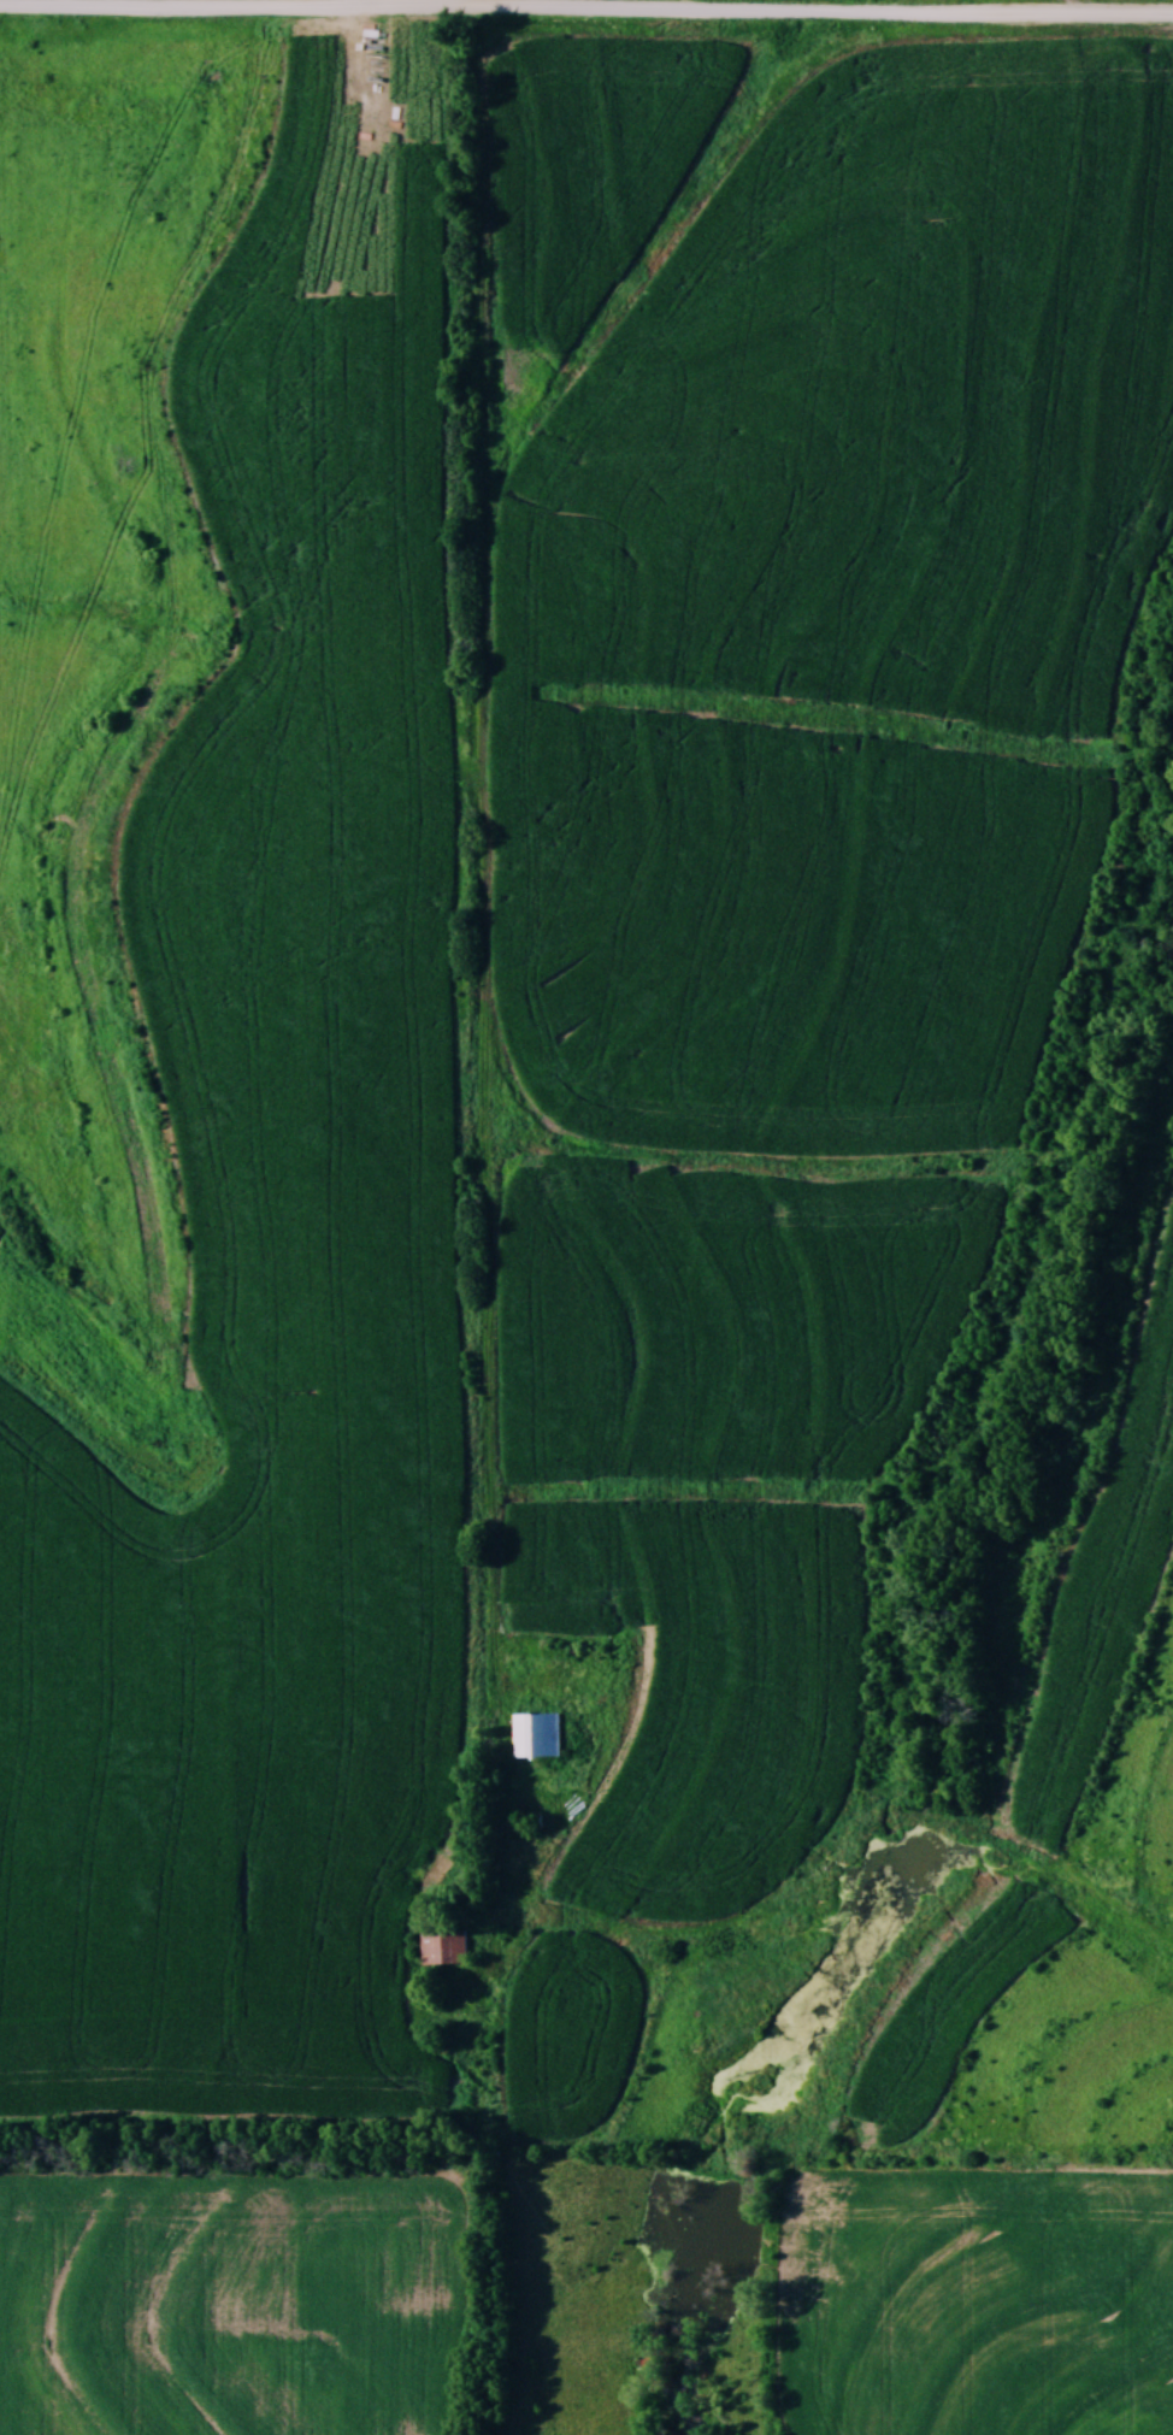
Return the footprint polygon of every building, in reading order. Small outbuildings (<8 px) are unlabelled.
[(558,1712),(511,1712),(511,1756),(558,1756),(558,1712)] [(419,1963),(463,1963),(463,1930),(419,1930),(419,1963)]
